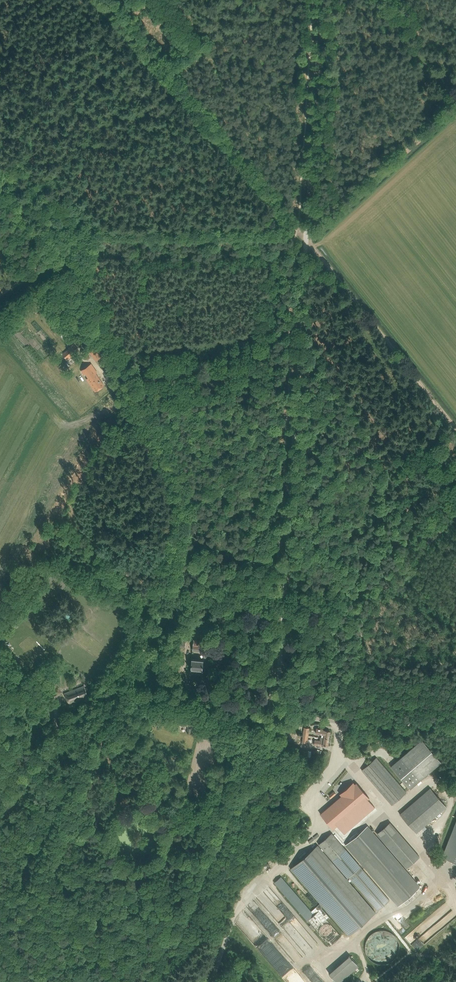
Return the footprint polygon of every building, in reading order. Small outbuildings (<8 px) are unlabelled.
[(65,330),(60,334),(67,343),(72,339),(65,330)] [(69,348),(63,354),(67,359),(71,356),(74,354),(74,353),(77,350),(73,344),(69,348)] [(84,349),(82,351),(88,359),(90,357),(84,349)] [(96,373),(91,376),(87,379),(95,391),(104,386),(96,373)] [(194,639),(192,650),(204,651),(205,640),(194,639)] [(192,659),(191,668),(202,670),(203,660),(192,659)] [(45,676),(53,696),(61,693),(53,673),(45,676)] [(84,685),(69,691),(64,693),(69,703),(86,697),(85,699),(87,700),(90,699),(90,697),(88,696),(86,690),(89,689),(88,687),(85,688),(84,685)] [(154,717),(153,727),(161,728),(163,718),(154,717)] [(180,718),(179,723),(179,724),(197,727),(198,721),(180,718)] [(323,729),(317,728),(316,733),(322,734),(321,737),(320,737),(329,738),(330,731),(323,730),(323,729)] [(329,738),(320,737),(320,740),(315,740),(314,744),(321,745),(322,744),(328,745),(329,738)] [(421,740),(391,766),(410,789),(441,762),(421,740)] [(376,757),(370,763),(362,770),(392,804),(406,792),(376,757)] [(341,795),(320,813),(333,829),(337,825),(345,819),(346,820),(369,801),(368,799),(369,798),(368,796),(366,797),(358,788),(360,786),(356,783),(355,784),(353,782),(343,791),(344,793),(341,795)] [(430,788),(400,814),(416,833),(421,829),(423,831),(427,828),(425,826),(447,807),(430,788)] [(392,821),(388,824),(378,832),(408,866),(422,855),(392,821)] [(366,824),(345,842),(398,903),(419,885),(366,824)] [(311,911),(284,880),(281,877),(274,882),(311,924),(309,925),(312,929),(314,928),(330,946),(341,936),(326,919),(329,916),(322,908),(321,907),(323,906),(349,936),(376,912),(350,882),(352,881),(378,911),(390,900),(332,833),(318,844),(347,878),(346,878),(321,849),(318,845),(290,869),(320,903),(311,911)] [(387,895),(388,894),(347,845),(346,847),(387,895)] [(271,900),(262,904),(259,897),(254,899),(256,905),(252,907),(251,904),(249,905),(254,914),(256,913),(258,917),(269,912),(267,909),(270,908),(269,907),(274,905),(271,900)] [(365,944),(365,948),(366,951),(367,954),(368,957),(371,960),(375,963),(378,964),(382,964),(385,964),(388,963),(391,962),(394,959),(397,956),(399,952),(399,949),(399,945),(398,942),(397,938),(394,934),(391,932),(387,931),(383,930),(379,930),(375,932),(372,934),(369,937),(367,940),(365,944)] [(331,974),(338,981),(343,981),(362,966),(353,955),(331,974)]
